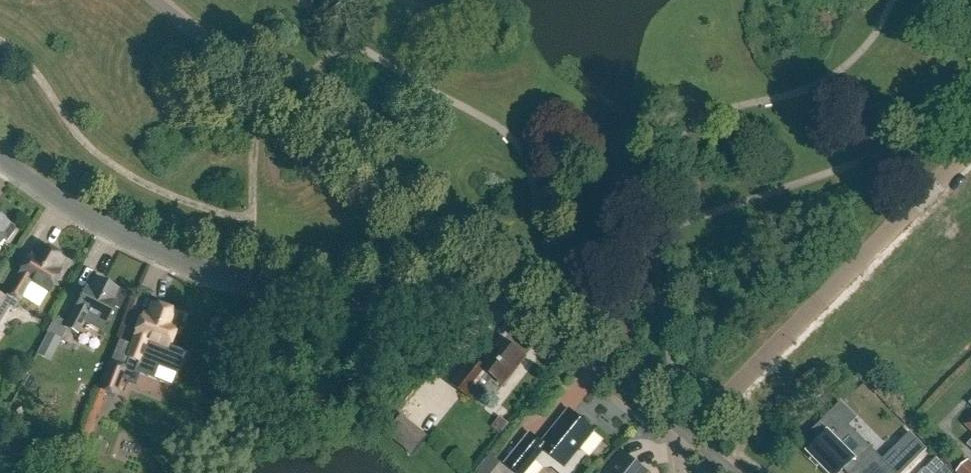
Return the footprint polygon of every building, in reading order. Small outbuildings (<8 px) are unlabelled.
[(15,233),(15,230),(0,218),(0,247),(6,240),(8,242),(15,233)] [(55,270),(63,258),(42,246),(35,258),(30,255),(19,273),(20,273),(7,294),(19,301),(32,281),(50,291),(60,274),(55,270)] [(119,310),(127,294),(97,278),(90,291),(85,288),(75,307),(76,307),(65,329),(77,335),(83,324),(102,333),(115,308),(119,310)] [(168,348),(175,328),(169,327),(174,313),(153,305),(148,318),(142,316),(135,335),(135,336),(127,359),(140,364),(148,341),(168,348)] [(52,362),(63,340),(49,333),(38,355),(52,362)] [(515,371),(525,358),(504,342),(490,358),(489,356),(481,366),(472,359),(451,384),(475,403),(494,379),(505,387),(517,373),(515,371)] [(117,397),(127,370),(109,363),(99,390),(117,397)] [(596,431),(569,410),(537,449),(525,440),(506,464),(517,472),(526,472),(538,459),(546,466),(552,466),(561,472),(569,472),(584,455),(579,451),(596,431)] [(413,457),(429,437),(401,413),(384,433),(413,457)] [(861,450),(839,428),(833,422),(820,436),(824,439),(810,453),(824,467),(821,469),(825,472),(839,472),(861,450)] [(90,437),(84,435),(82,443),(88,444),(90,437)] [(894,470),(908,455),(899,446),(885,460),(894,470)] [(646,471),(622,451),(607,472),(645,472),(646,471)] [(970,469),(970,465),(967,461),(955,472),(967,472),(970,469)]
